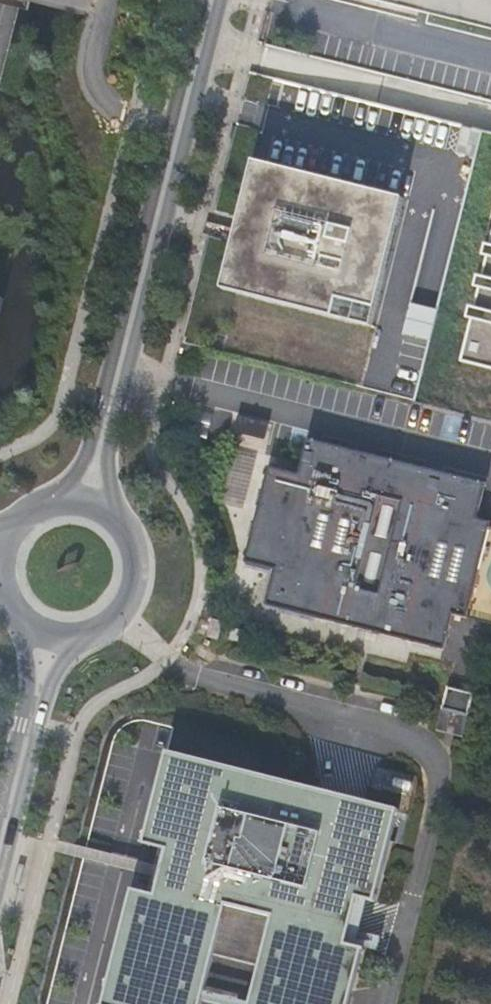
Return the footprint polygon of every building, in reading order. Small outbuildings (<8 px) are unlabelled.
[(223,290),(374,327),(405,198),(267,164),(254,161),(234,245),(223,290)] [(463,363),(490,370),(490,246),(463,363)] [(405,335),(433,341),(439,308),(411,303),(405,335)] [(187,437),(205,442),(212,415),(194,410),(187,437)] [(234,431),(266,439),(269,424),(238,416),(234,431)] [(445,650),(454,615),(468,618),(486,543),(490,544),(490,524),(490,523),(490,522),(477,519),(487,482),(308,438),(299,474),(269,467),(246,562),(275,570),(266,606),(445,650)] [(468,618),(490,624),(490,544),(486,543),(468,618)] [(207,637),(217,641),(223,623),(213,619),(207,637)] [(230,640),(248,645),(251,634),(233,629),(230,640)] [(442,709),(437,730),(447,732),(463,736),(473,694),(447,687),(446,691),(442,709)] [(168,759),(146,850),(144,849),(143,852),(168,857),(166,868),(164,873),(163,878),(157,902),(134,897),(107,1003),(353,1003),(364,958),(366,958),(366,956),(347,952),(359,906),(376,910),(378,901),(393,843),(400,817),(315,795),(275,785),(168,759)]
